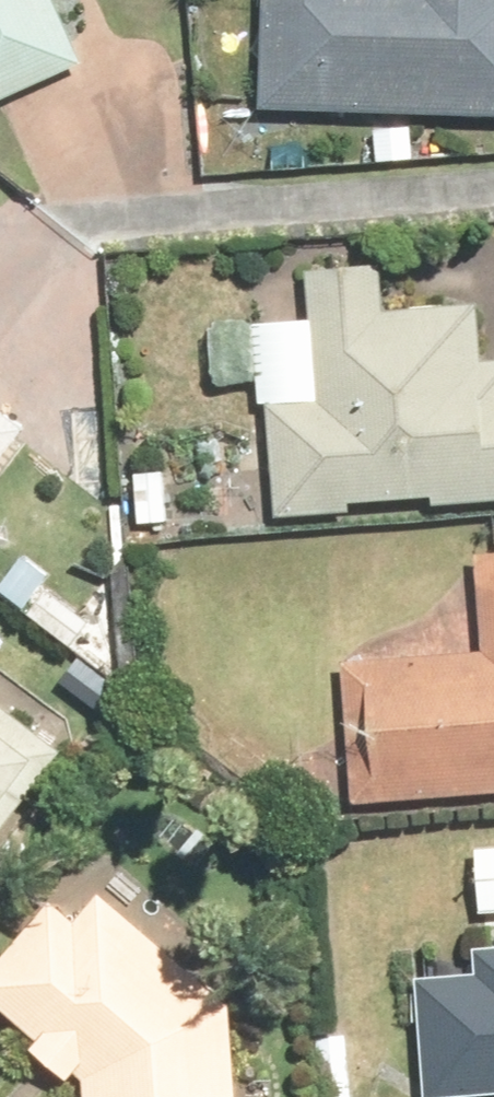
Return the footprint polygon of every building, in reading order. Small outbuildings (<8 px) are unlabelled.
[(6,106),(91,69),(81,48),(61,0),(0,0),(0,108),(6,106)] [(271,113),(493,120),(493,0),(276,0),(271,113)] [(383,133),(386,167),(420,163),(416,129),(383,133)] [(285,512),(359,507),(358,497),(443,490),(443,499),(493,495),(493,359),(490,359),(487,302),(395,308),(392,258),(318,263),(327,394),(277,398),(285,512)] [(141,518),(171,517),(171,467),(141,467),(141,518)] [(364,800),(493,789),(493,551),(484,551),(493,647),(351,659),(364,800)] [(42,612),(84,645),(103,621),(61,588),(50,602),(45,609),(42,612)] [(67,748),(0,697),(0,836),(67,748)] [(239,999),(109,888),(83,920),(60,900),(45,918),(0,970),(0,993),(49,1036),(43,1044),(50,1051),(62,1061),(80,1076),(86,1068),(94,1074),(96,1096),(247,1096),(239,999)] [(484,945),(486,969),(424,974),(435,1096),(438,1096),(493,1092),(493,944),(484,945)] [(328,1096),(358,1096),(355,1058),(326,1061),(328,1096)]
